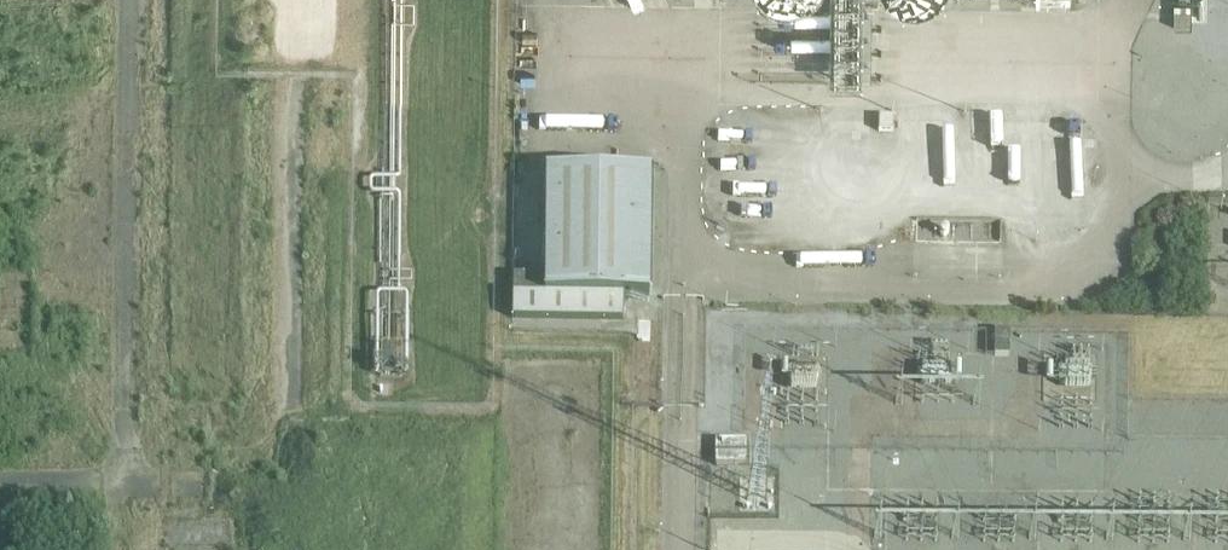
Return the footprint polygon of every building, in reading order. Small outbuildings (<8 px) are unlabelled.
[(1192,3),(1174,2),(1174,27),(1191,27),(1192,3)] [(653,168),(545,168),(545,295),(513,295),(513,318),(623,318),(623,289),(653,289),(653,168)] [(930,351),(914,351),(913,401),(920,401),(920,402),(922,402),(922,401),(935,401),(935,402),(937,402),(938,401),(949,401),(949,403),(951,403),(951,401),(960,401),(961,351),(947,351),(947,345),(945,345),(944,351),(932,351),(932,345),(930,345),(930,351)]
